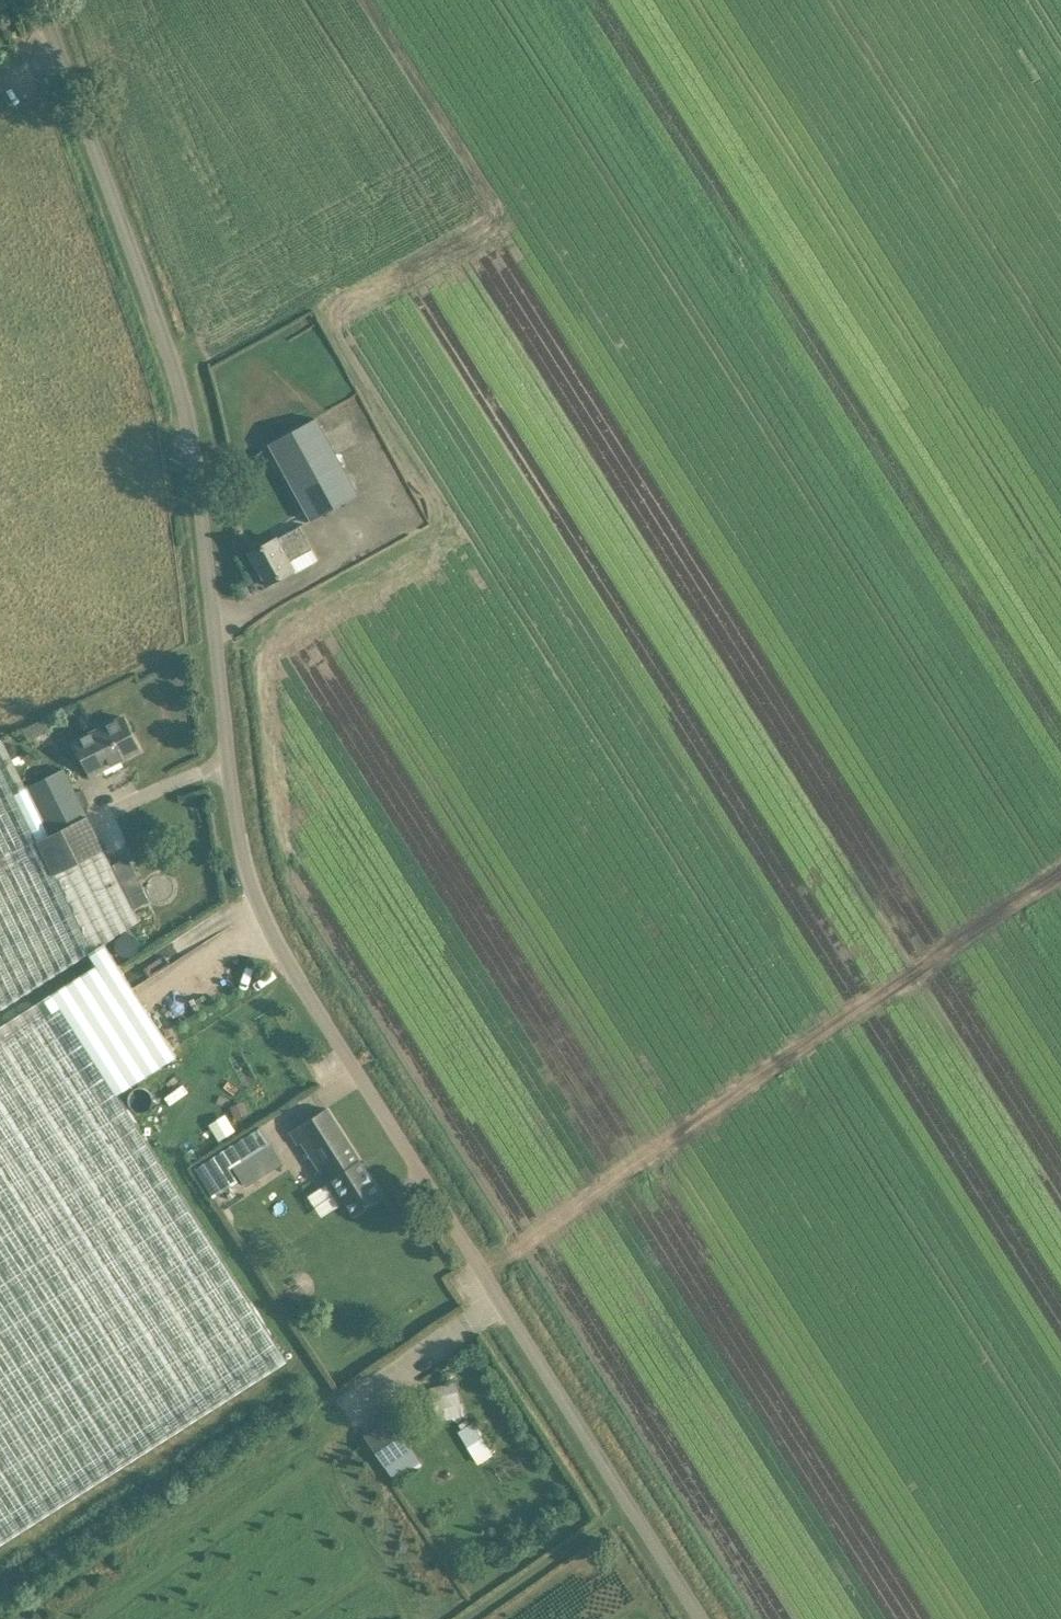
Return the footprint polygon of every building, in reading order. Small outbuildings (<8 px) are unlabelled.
[(316,418),(289,432),(270,443),(312,520),(358,495),(316,418)] [(300,525),(250,552),(267,584),(294,569),(290,561),(313,548),(300,525)] [(141,750),(124,716),(75,740),(92,774),(141,750)] [(0,740),(0,1010),(89,953),(96,965),(0,1027),(0,1544),(288,1359),(118,1094),(177,1056),(133,988),(123,972),(105,943),(139,921),(133,910),(133,909),(127,897),(111,866),(111,865),(107,856),(106,856),(103,850),(105,849),(100,840),(96,831),(86,811),(84,807),(76,791),(74,788),(72,784),(64,768),(26,787),(2,739),(0,740)] [(128,896),(134,909),(147,902),(141,890),(128,896)] [(154,1086),(182,1069),(176,1058),(148,1076),(154,1086)] [(236,1117),(248,1113),(245,1104),(233,1108),(236,1117)] [(324,1104),(305,1116),(288,1126),(299,1144),(302,1142),(319,1169),(316,1171),(325,1185),(330,1182),(344,1204),(348,1201),(356,1212),(382,1196),(324,1104)] [(220,1138),(236,1128),(226,1113),(211,1122),(220,1138)] [(271,1142),(234,1165),(247,1186),(284,1162),(271,1142)] [(457,1380),(430,1386),(433,1398),(435,1409),(462,1403),(457,1380)] [(389,1420),(365,1436),(392,1477),(416,1461),(409,1451),(389,1420)] [(476,1462),(492,1454),(477,1420),(460,1427),(476,1462)]
